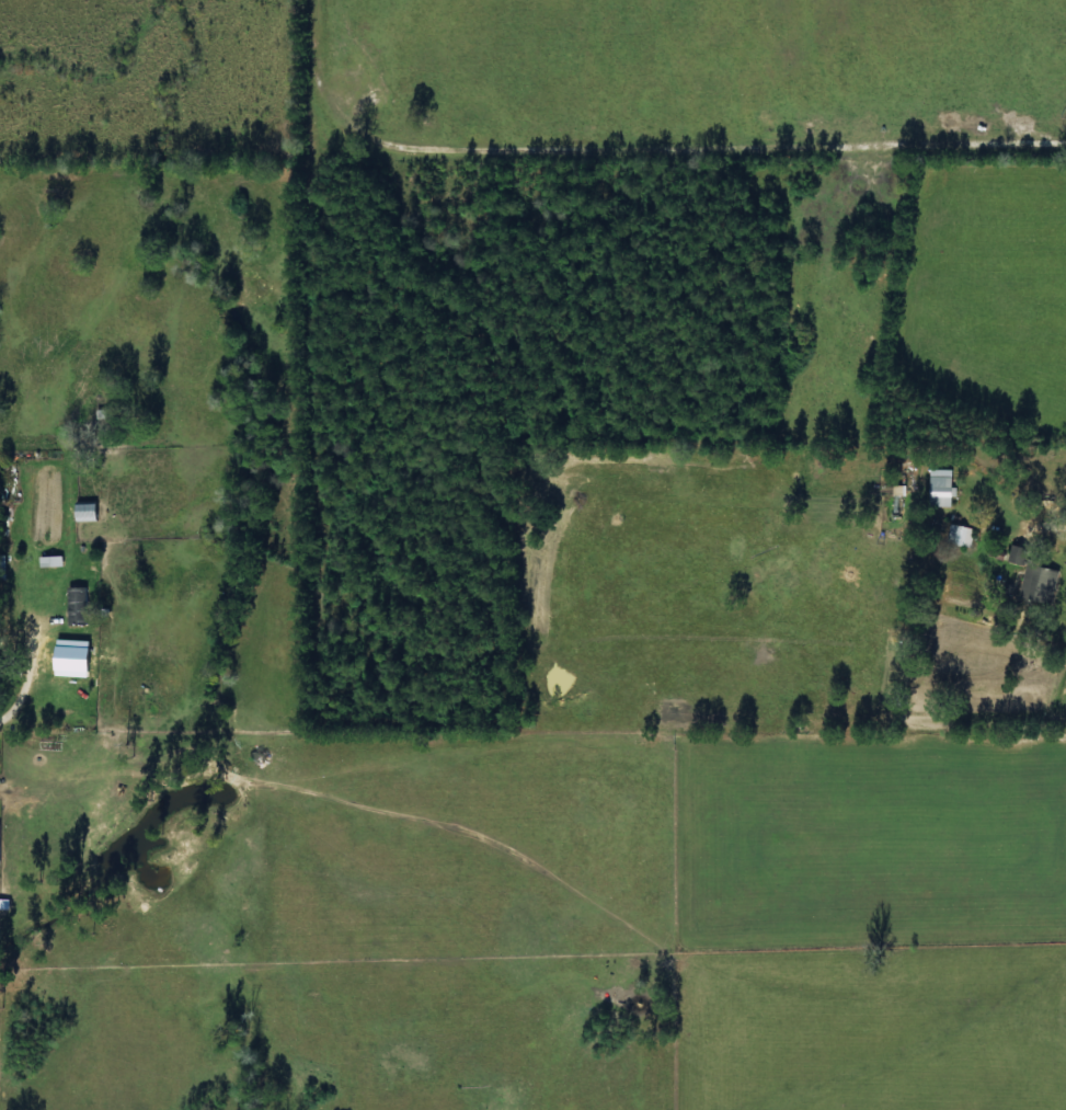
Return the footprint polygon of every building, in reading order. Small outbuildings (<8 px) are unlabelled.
[(951,506),(951,496),(956,496),(956,486),(951,486),(951,469),(929,469),(928,505),(951,506)] [(66,555),(44,556),(44,566),(67,565),(66,555)] [(1050,604),(1056,570),(1034,566),(1029,600),(1050,604)] [(91,587),(73,587),(73,624),(91,623),(91,587)] [(9,899),(0,899),(0,909),(9,909),(9,899)]
